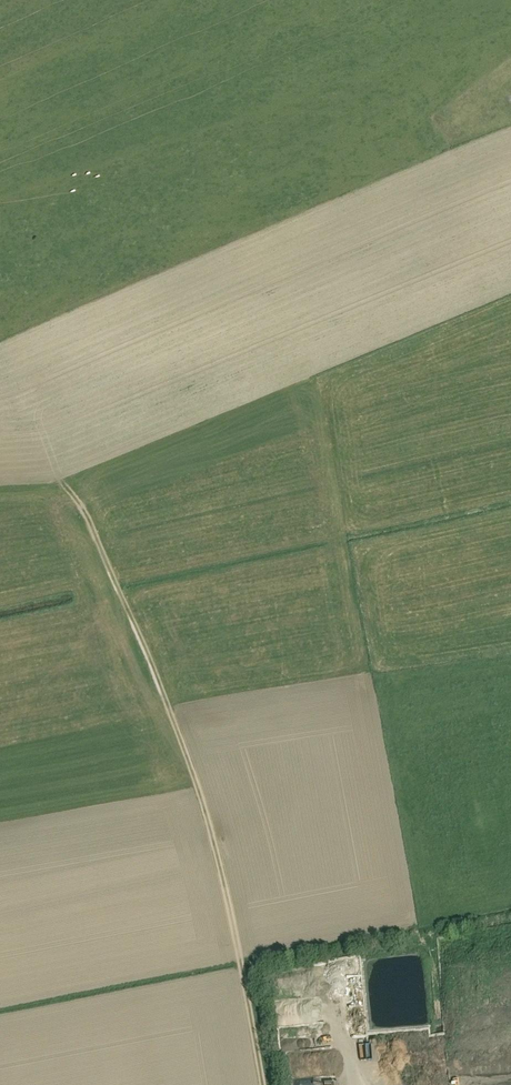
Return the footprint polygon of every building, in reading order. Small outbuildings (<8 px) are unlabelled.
[(331,1001),(331,1010),(344,1010),(344,1002),(331,1001)]
